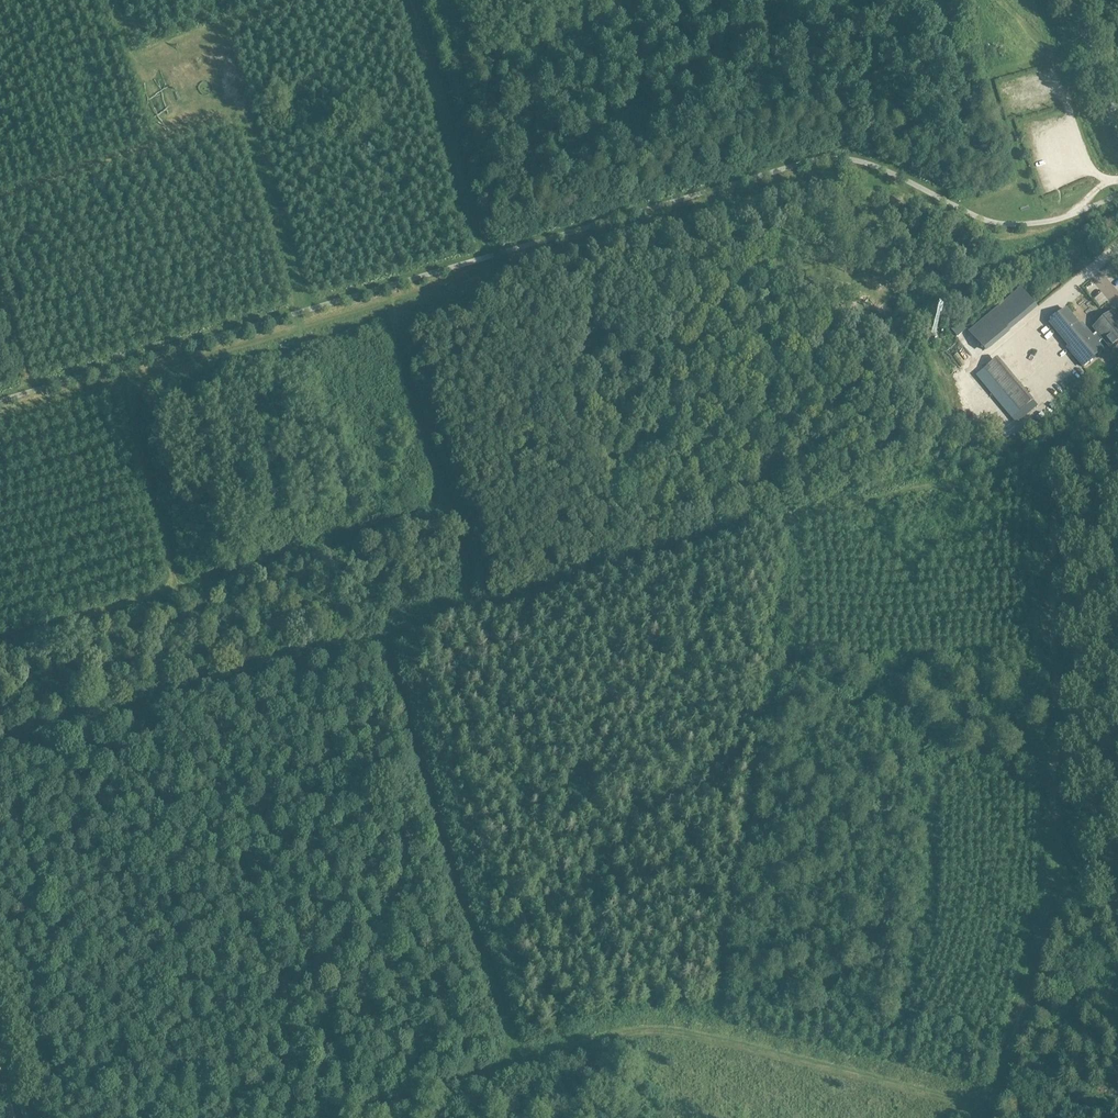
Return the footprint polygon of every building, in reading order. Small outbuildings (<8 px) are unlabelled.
[(1000,339),(1039,306),(1025,289),(972,335),(982,347),(985,351),(1000,339)] [(1067,310),(1050,324),(1069,346),(1067,348),(1083,367),(1104,350),(1098,344),(1103,339),(1112,350),(1117,345),(1117,316),(1114,311),(1094,328),(1098,334),(1093,338),(1087,331),(1086,332),(1067,310)] [(1036,400),(997,356),(977,373),(1015,418),(1036,400)] [(1077,380),(1086,379),(1085,372),(1076,374),(1077,380)] [(992,423),(1001,425),(1002,417),(993,415),(992,423)] [(961,419),(950,421),(954,438),(965,436),(961,419)] [(997,438),(968,441),(969,450),(998,446),(997,438)]
